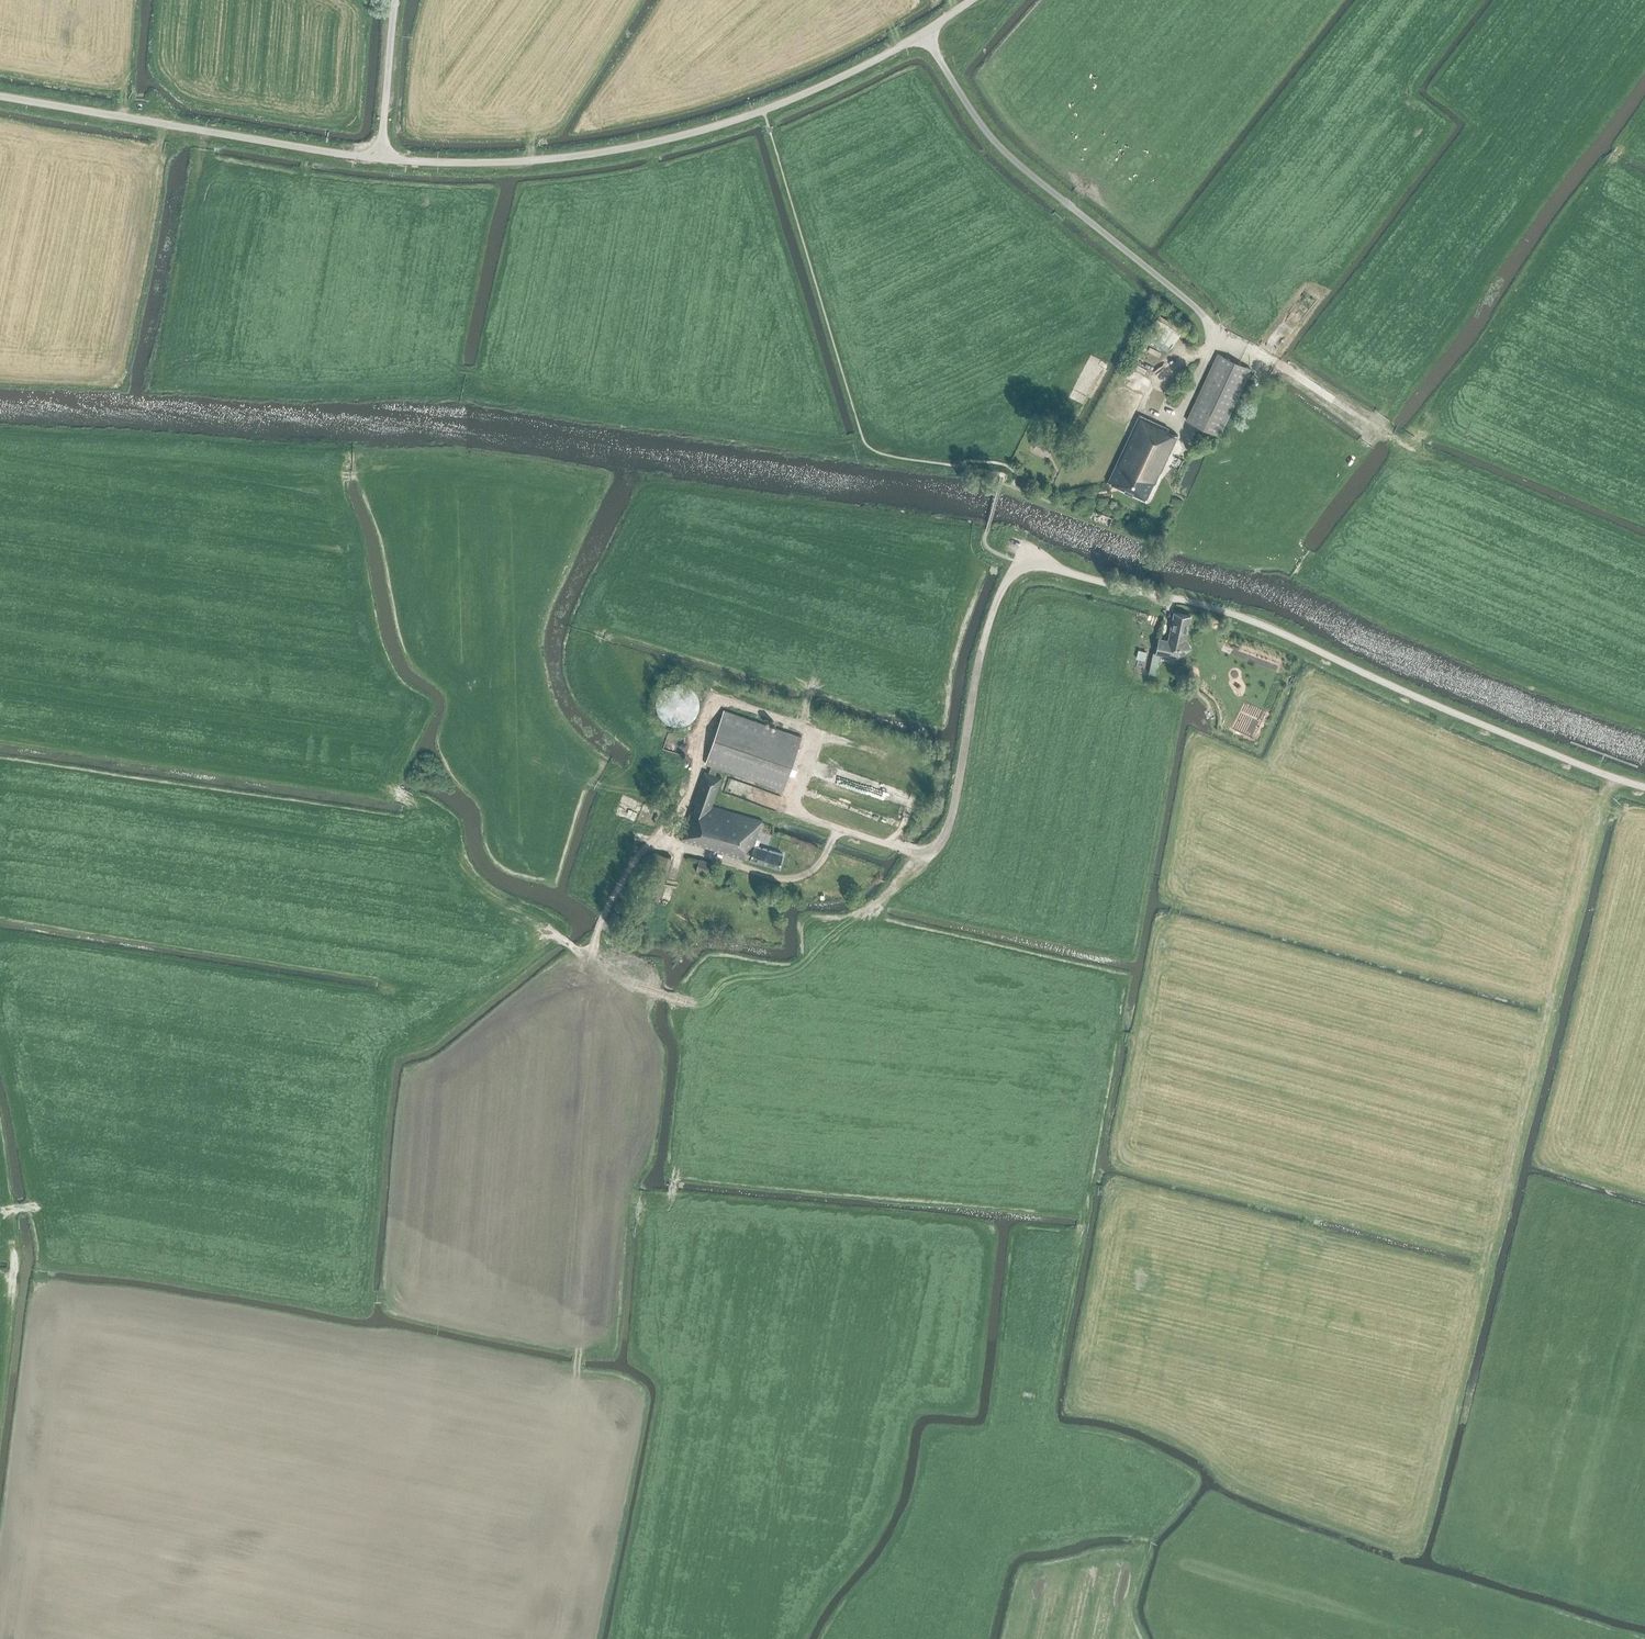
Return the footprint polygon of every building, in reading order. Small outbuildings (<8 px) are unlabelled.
[(951,30),(953,44),(965,42),(963,29),(951,30)] [(1170,349),(1183,329),(1159,314),(1146,334),(1170,349)] [(1250,366),(1218,351),(1185,420),(1218,435),(1250,366)] [(1167,427),(1138,414),(1106,481),(1144,499),(1152,484),(1153,485),(1176,435),(1166,430),(1167,427)] [(1075,437),(1063,431),(1059,441),(1071,446),(1075,437)] [(1185,450),(1180,448),(1174,460),(1179,463),(1185,450)] [(1191,649),(1186,640),(1191,617),(1174,613),(1168,641),(1159,639),(1156,653),(1177,658),(1191,649)] [(1139,649),(1138,658),(1146,659),(1147,650),(1139,649)] [(698,712),(699,708),(700,704),(699,700),(698,696),(696,693),(694,690),(691,687),(688,685),(685,684),(680,683),(676,682),(671,684),(666,686),(663,688),(660,692),(658,695),(656,699),(656,703),(656,708),(657,711),(659,715),(661,718),(663,721),(666,723),(670,724),(673,726),(677,726),(681,726),(685,725),(689,723),(692,721),(695,718),(697,715),(698,712)] [(802,731),(722,705),(703,764),(708,766),(706,773),(701,771),(691,803),(695,804),(692,814),(689,813),(680,840),(750,863),(750,860),(777,868),(782,853),(754,844),(761,822),(710,805),(719,776),(715,775),(717,769),(783,790),(802,731)] [(714,865),(699,861),(696,871),(710,876),(714,865)]
